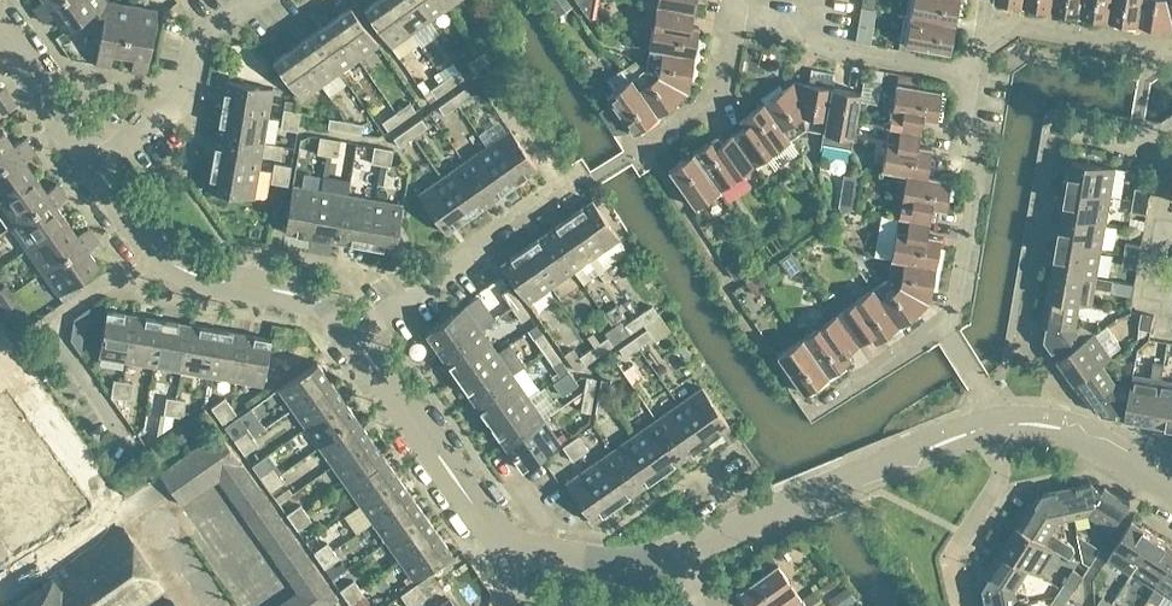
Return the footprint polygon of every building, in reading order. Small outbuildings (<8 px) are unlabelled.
[(57,0),(41,0),(34,5),(39,13),(57,0)] [(107,0),(57,0),(39,13),(44,21),(55,13),(66,29),(86,15),(85,15),(107,0)] [(132,5),(107,1),(107,0),(85,15),(86,15),(92,24),(103,26),(96,62),(111,65),(113,52),(124,54),(132,5)] [(389,0),(375,0),(365,7),(392,46),(412,32),(389,0)] [(417,0),(389,0),(412,32),(430,18),(417,0)] [(446,0),(417,0),(430,18),(449,5),(446,0)] [(594,17),(597,0),(577,0),(588,16),(594,17)] [(657,5),(694,11),(696,0),(657,0),(657,5)] [(958,0),(907,0),(905,13),(955,22),(958,0)] [(1025,0),(1001,0),(1000,5),(1023,9),(1025,0)] [(1054,0),(1025,0),(1023,9),(1046,13),(1047,7),(1053,8),(1054,0)] [(1084,0),(1054,0),(1053,8),(1058,9),(1057,15),(1080,19),(1084,0)] [(1113,0),(1084,0),(1080,19),(1103,23),(1104,17),(1110,18),(1113,0)] [(1142,0),(1113,0),(1110,18),(1115,19),(1115,24),(1138,28),(1142,0)] [(1169,0),(1142,0),(1138,28),(1160,32),(1161,27),(1171,29),(1171,13),(1169,0)] [(643,2),(642,8),(656,10),(657,5),(643,2)] [(148,71),(158,9),(132,5),(124,54),(134,56),(132,69),(148,71)] [(378,43),(351,5),(331,19),(359,57),(378,43)] [(697,36),(699,26),(691,25),(694,11),(657,5),(656,10),(649,47),(699,56),(703,37),(697,36)] [(950,51),(955,22),(905,13),(900,42),(950,51)] [(359,57),(331,19),(312,32),(340,71),(359,57)] [(874,30),(858,27),(856,41),(871,43),(874,30)] [(340,71),(312,32),(294,46),(321,84),(340,71)] [(496,42),(482,52),(488,60),(502,50),(496,42)] [(321,84),(294,46),(274,59),(301,98),(321,84)] [(695,79),(699,56),(649,47),(646,66),(688,92),(690,78),(695,79)] [(474,70),(488,60),(482,52),(468,62),(474,70)] [(512,72),(505,62),(491,72),(498,82),(512,72)] [(676,101),(688,92),(646,66),(631,77),(660,118),(679,105),(676,101)] [(660,118),(631,77),(623,67),(607,79),(614,89),(606,94),(633,131),(638,128),(641,132),(660,118)] [(459,69),(445,78),(451,87),(465,77),(459,69)] [(899,72),(897,82),(916,85),(918,75),(899,72)] [(824,131),(832,86),(833,86),(834,81),(810,77),(809,82),(795,80),(805,128),(823,131),(824,131)] [(437,97),(451,87),(445,78),(431,88),(437,97)] [(268,115),(273,87),(227,79),(222,107),(268,115)] [(805,128),(795,80),(783,88),(780,84),(760,98),(763,102),(764,101),(790,139),(790,138),(805,128)] [(942,119),(947,91),(916,85),(897,82),(889,125),(920,131),(923,117),(937,119),(937,118),(942,119)] [(9,95),(3,86),(0,89),(0,102),(9,95)] [(466,86),(452,96),(458,104),(472,94),(466,86)] [(833,86),(832,86),(824,131),(823,131),(820,148),(850,154),(861,91),(833,86)] [(9,95),(0,102),(0,108),(3,113),(15,104),(9,95)] [(444,114),(458,104),(452,96),(438,106),(444,114)] [(410,101),(396,111),(402,119),(416,109),(410,101)] [(790,139),(764,101),(763,102),(740,118),(744,125),(733,133),(754,164),(766,156),(769,160),(794,142),(790,138),(790,139)] [(264,142),(268,115),(222,107),(217,134),(264,142)] [(284,108),(282,117),(300,120),(301,111),(284,108)] [(388,129),(402,119),(396,111),(382,121),(388,129)] [(298,130),(300,120),(282,117),(281,127),(298,130)] [(328,127),(345,130),(347,120),(330,117),(328,127)] [(422,117),(408,127),(413,136),(427,126),(422,117)] [(364,123),(347,120),(345,130),(362,133),(364,123)] [(930,157),(932,147),(918,144),(920,131),(889,125),(882,169),(906,173),(906,172),(932,177),(932,176),(935,158),(930,157)] [(399,145),(413,136),(408,127),(394,137),(399,145)] [(538,167),(510,128),(487,145),(514,183),(538,167)] [(30,145),(25,137),(14,145),(3,129),(0,131),(0,166),(30,145)] [(743,172),(754,164),(733,133),(721,141),(717,134),(693,151),(722,193),(746,176),(743,172)] [(259,169),(264,142),(217,134),(212,161),(259,169)] [(317,153),(327,154),(330,137),(320,136),(317,153)] [(340,139),(330,137),(327,154),(337,156),(340,139)] [(36,175),(25,160),(36,152),(30,145),(0,166),(0,200),(36,175)] [(371,162),(381,164),(384,147),(374,145),(371,162)] [(514,183),(487,145),(465,161),(492,199),(514,183)] [(394,148),(384,147),(381,164),(391,165),(394,148)] [(722,193),(693,151),(669,168),(698,210),(722,193)] [(1111,195),(1116,167),(1072,159),(1068,188),(1111,195)] [(254,197),(259,169),(212,161),(208,189),(254,197)] [(492,199),(465,161),(442,176),(469,215),(492,199)] [(275,162),(273,171),(290,175),(292,165),(275,162)] [(288,184),(290,175),(273,171),(271,181),(288,184)] [(953,199),(956,180),(932,176),(932,177),(906,172),(906,173),(899,215),(929,220),(932,207),(946,209),(947,199),(953,199)] [(62,189),(57,182),(46,189),(36,175),(0,200),(0,210),(11,226),(62,189)] [(469,215),(442,176),(419,193),(446,231),(469,215)] [(313,236),(321,189),(293,185),(285,231),(313,236)] [(1136,187),(1134,199),(1149,201),(1151,189),(1136,187)] [(1106,222),(1111,195),(1068,188),(1063,215),(1106,222)] [(27,248),(67,219),(57,205),(67,197),(62,189),(11,226),(27,248)] [(340,241),(348,194),(321,189),(313,236),(340,241)] [(841,192),(839,206),(844,212),(852,207),(856,208),(858,195),(841,192)] [(367,245),(375,199),(348,194),(340,241),(367,245)] [(395,250),(403,204),(375,199),(367,245),(395,250)] [(620,237),(593,199),(569,215),(596,254),(620,237)] [(1147,213),(1149,201),(1134,199),(1132,211),(1147,213)] [(596,254),(569,215),(547,231),(574,270),(596,254)] [(891,258),(941,266),(944,248),(939,247),(941,236),(927,234),(929,220),(899,215),(892,252),(891,258)] [(1101,249),(1106,222),(1063,215),(1058,242),(1101,249)] [(42,270),(94,234),(88,227),(78,234),(67,219),(27,248),(42,270)] [(574,270),(547,231),(524,247),(552,285),(574,270)] [(94,234),(42,270),(59,294),(69,287),(75,283),(100,265),(88,249),(99,242),(94,234)] [(889,262),(888,238),(872,239),(873,263),(889,262)] [(1126,241),(1125,253),(1140,256),(1142,244),(1126,241)] [(1097,276),(1101,249),(1058,242),(1054,269),(1097,276)] [(552,285),(524,247),(501,263),(528,302),(552,285)] [(790,249),(779,258),(790,275),(802,266),(790,249)] [(1138,268),(1140,256),(1125,253),(1123,265),(1138,268)] [(742,254),(726,264),(736,280),(752,269),(742,254)] [(937,289),(941,266),(891,258),(888,276),(929,303),(932,288),(937,289)] [(1092,305),(1095,287),(1112,290),(1114,279),(1097,276),(1054,269),(1049,296),(1080,301),(1080,303),(1092,305)] [(757,273),(746,281),(756,295),(767,287),(757,273)] [(918,311),(929,303),(888,276),(872,287),(902,329),(921,315),(918,311)] [(1112,290),(1112,291),(1121,293),(1124,281),(1114,279),(1112,290)] [(12,292),(6,283),(0,287),(0,301),(12,292)] [(69,287),(59,294),(64,301),(80,290),(75,283),(69,287)] [(502,293),(512,307),(520,301),(510,287),(502,293)] [(883,335),(886,340),(902,329),(872,287),(844,307),(837,312),(849,330),(859,343),(870,335),(874,341),(883,335)] [(12,292),(0,301),(6,309),(18,301),(12,292)] [(833,292),(826,297),(837,312),(844,307),(833,292)] [(1075,328),(1080,303),(1080,301),(1049,296),(1044,324),(1048,325),(1045,339),(1059,358),(1084,341),(1084,340),(1075,328)] [(530,315),(520,301),(512,307),(522,321),(530,315)] [(75,316),(74,323),(90,325),(92,304),(75,316)] [(653,304),(639,314),(644,322),(658,313),(653,304)] [(443,355),(481,328),(465,305),(426,332),(443,355)] [(127,360),(135,314),(107,309),(99,355),(127,360)] [(847,351),(859,343),(849,330),(837,312),(801,337),(831,379),(846,368),(843,363),(852,357),(847,351)] [(1152,330),(1154,315),(1142,312),(1139,328),(1152,330)] [(154,365),(162,319),(135,314),(127,360),(154,365)] [(630,332),(644,322),(639,314),(625,324),(630,332)] [(182,370),(190,323),(162,319),(154,365),(182,370)] [(209,374),(217,328),(190,323),(182,370),(209,374)] [(236,379),(244,333),(217,328),(209,374),(236,379)] [(458,378),(497,351),(481,328),(443,355),(458,378)] [(647,328),(633,338),(639,346),(653,336),(647,328)] [(534,337),(544,351),(552,346),(542,332),(534,337)] [(1112,357),(1095,332),(1084,340),(1084,341),(1059,358),(1076,381),(1101,363),(1102,364),(1112,357)] [(264,384),(272,337),(244,333),(236,379),(264,384)] [(608,336),(594,346),(600,354),(613,344),(608,336)] [(831,379),(801,337),(777,354),(803,391),(809,388),(812,392),(831,379)] [(625,356),(639,346),(633,338),(619,347),(625,356)] [(562,359),(552,346),(544,351),(554,365),(562,359)] [(576,371),(600,354),(594,346),(580,356),(573,346),(564,353),(576,371)] [(474,400),(513,373),(497,351),(458,378),(474,400)] [(293,407),(332,380),(318,361),(279,388),(293,407)] [(1155,422),(1162,380),(1165,362),(1154,361),(1151,378),(1133,375),(1131,388),(1132,388),(1127,418),(1155,422)] [(1132,388),(1131,388),(1117,385),(1102,364),(1101,363),(1076,381),(1092,405),(1096,402),(1103,414),(1127,418),(1132,388)] [(570,371),(553,382),(562,395),(579,384),(570,371)] [(490,423),(529,396),(513,373),(474,400),(490,423)] [(587,375),(584,392),(594,394),(597,377),(587,375)] [(111,396),(121,397),(124,380),(114,378),(111,396)] [(601,378),(598,395),(608,397),(611,380),(601,378)] [(134,382),(124,380),(121,397),(131,399),(134,382)] [(306,426),(345,399),(332,380),(293,407),(306,426)] [(1162,380),(1155,422),(1171,425),(1171,381),(1162,380)] [(729,425),(702,386),(679,403),(706,441),(729,425)] [(591,411),(594,394),(584,392),(581,409),(591,411)] [(605,413),(608,397),(598,395),(595,412),(605,413)] [(111,396),(127,419),(131,399),(121,397),(111,396)] [(164,413),(173,415),(177,398),(167,396),(164,413)] [(529,396),(490,423),(506,445),(544,418),(543,416),(529,396)] [(7,533),(19,545),(42,528),(44,530),(61,518),(60,516),(77,503),(69,488),(58,476),(50,461),(38,449),(31,435),(19,423),(11,408),(0,397),(0,519),(7,533)] [(211,407),(217,415),(231,405),(226,397),(211,407)] [(187,400),(177,398),(173,415),(184,417),(187,400)] [(320,445),(358,418),(345,399),(306,426),(320,445)] [(706,441),(679,403),(656,418),(683,457),(706,441)] [(237,413),(231,405),(217,415),(223,423),(237,413)] [(225,426),(239,446),(253,436),(265,427),(252,407),(225,426)] [(164,413),(160,433),(172,425),(173,415),(164,413)] [(333,464),(372,437),(358,418),(320,445),(333,464)] [(522,469),(561,441),(544,418),(506,445),(522,469)] [(683,457),(656,418),(634,434),(661,473),(683,457)] [(579,434),(571,440),(581,454),(589,448),(579,434)] [(661,473),(634,434),(611,450),(639,488),(661,473)] [(259,444),(253,436),(239,446),(245,454),(259,444)] [(347,483),(385,456),(372,437),(333,464),(347,483)] [(226,439),(139,501),(181,560),(269,498),(226,439)] [(573,460),(581,454),(571,440),(563,445),(573,460)] [(639,488),(611,450),(589,466),(616,504),(639,488)] [(360,502),(399,475),(385,456),(347,483),(360,502)] [(260,475),(266,484),(280,474),(274,465),(260,475)] [(616,504),(589,466),(566,482),(593,521),(616,504)] [(286,482),(280,474),(266,484),(271,492),(286,482)] [(358,532),(373,521),(412,494),(399,475),(360,502),(344,513),(358,532)] [(1113,529),(1130,502),(1105,486),(1103,489),(1092,482),(1068,487),(1074,517),(1089,513),(1113,529)] [(1073,546),(1052,532),(1059,520),(1074,517),(1068,487),(1044,493),(1036,504),(1033,502),(1017,526),(1044,543),(1045,542),(1055,549),(1070,558),(1075,550),(1073,546)] [(387,540),(425,513),(412,494),(373,521),(387,540)] [(287,513),(293,521),(307,512),(301,504),(287,513)] [(312,520),(307,512),(293,521),(298,529),(312,520)] [(400,559),(439,532),(425,513),(387,540),(400,559)] [(281,516),(249,538),(276,576),(307,553),(281,516)] [(1133,571),(1156,535),(1132,519),(1109,556),(1133,571)] [(1039,574),(1055,549),(1045,542),(1044,543),(1017,526),(1003,549),(1029,566),(1029,567),(1039,574)] [(19,599),(24,605),(130,605),(132,605),(133,605),(137,605),(165,587),(123,527),(19,599)] [(414,579),(453,552),(439,532),(400,559),(411,574),(414,579)] [(1171,561),(1171,545),(1156,535),(1133,571),(1145,579),(1135,596),(1138,598),(1133,605),(1142,605),(1151,592),(1155,586),(1156,586),(1171,561)] [(314,551),(319,560),(333,549),(328,541),(314,551)] [(1092,542),(1083,556),(1084,560),(1091,564),(1101,547),(1092,542)] [(339,558),(333,549),(319,560),(325,568),(339,558)] [(1029,567),(1029,566),(1003,549),(987,574),(991,576),(983,587),(987,605),(1012,605),(1018,605),(1018,604),(1015,589),(1029,567)] [(1156,586),(1155,586),(1151,592),(1158,597),(1163,590),(1171,596),(1171,561),(1156,586)] [(778,563),(736,592),(746,605),(751,605),(752,605),(794,605),(803,599),(778,563)] [(1075,589),(1084,576),(1073,569),(1065,582),(1075,589)] [(296,586),(310,605),(324,605),(338,596),(319,570),(296,586)] [(411,574),(404,579),(407,584),(414,579),(411,574)] [(340,589),(346,597),(360,587),(354,579),(340,589)] [(417,582),(409,588),(419,602),(427,597),(417,582)] [(829,599),(834,605),(847,605),(852,602),(857,598),(847,585),(842,589),(829,599)] [(274,602),(276,605),(310,605),(296,586),(274,602)] [(366,595),(360,587),(346,597),(352,605),(366,595)] [(419,602),(409,588),(401,594),(409,605),(414,605),(419,602)] [(352,605),(373,605),(366,595),(352,605)] [(1113,603),(1102,596),(1096,605),(1111,605),(1113,603)] [(450,597),(438,605),(456,605),(450,597)]
